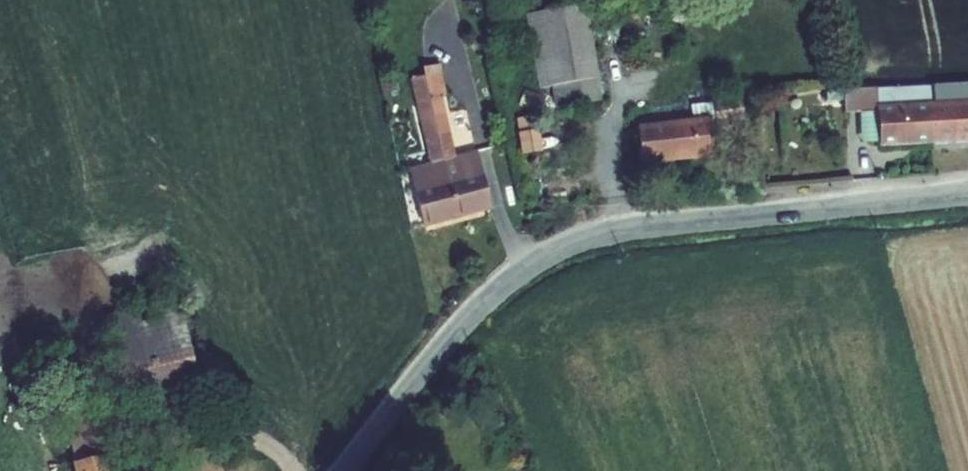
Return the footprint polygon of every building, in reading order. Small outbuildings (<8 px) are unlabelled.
[(584,4),(525,14),(538,88),(551,87),(554,108),(600,101),(597,79),(601,78),(597,52),(593,52),(589,30),(595,29),(593,21),(599,20),(597,8),(586,10),(584,4)] [(424,76),(410,79),(429,162),(409,168),(424,224),(489,207),(474,150),(455,155),(441,96),(445,95),(440,64),(422,67),(424,76)] [(967,101),(967,83),(931,86),(932,103),(967,101)] [(929,103),(928,86),(876,88),(878,143),(878,147),(900,146),(900,150),(916,149),(916,145),(932,143),(929,103)] [(878,143),(876,88),(826,90),(826,100),(844,100),(844,112),(859,112),(860,143),(878,143)] [(518,106),(539,113),(544,96),(523,89),(518,106)] [(713,102),(716,123),(746,119),(742,97),(713,102)] [(929,103),(932,143),(967,141),(967,101),(932,103),(929,103)] [(535,115),(514,118),(521,154),(542,150),(535,115)] [(710,116),(637,124),(640,165),(713,156),(710,116)] [(178,299),(104,315),(124,407),(198,391),(178,299)] [(57,387),(75,461),(107,453),(90,379),(57,387)] [(74,470),(115,470),(112,458),(73,464),(74,470)]
